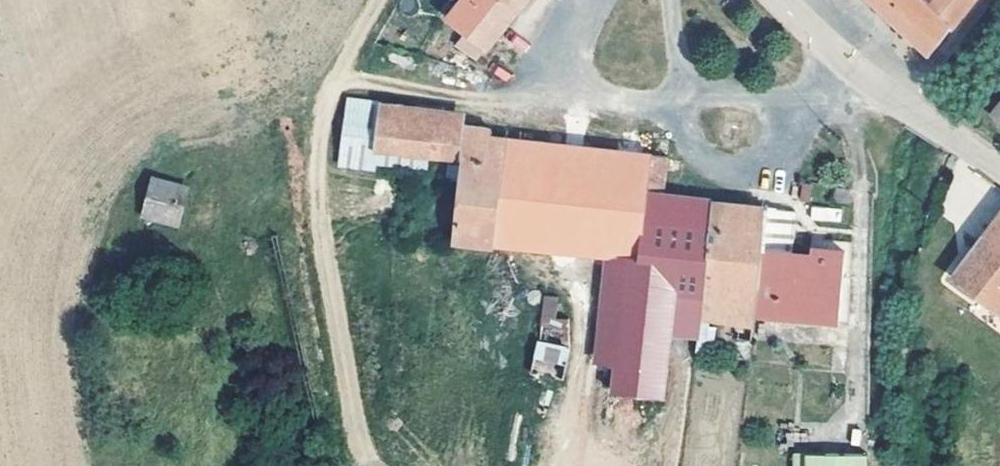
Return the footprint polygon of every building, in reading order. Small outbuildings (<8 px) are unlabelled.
[(532,0),(469,0),(452,20),(471,34),(461,46),(482,63),(532,0)] [(870,1),(934,59),(980,0),(941,0),(931,11),(919,0),(871,0),(870,1)] [(931,11),(941,0),(919,0),(931,11)] [(358,168),(376,170),(378,159),(369,158),(369,148),(379,149),(382,123),(383,111),(381,111),(349,106),(340,174),(357,176),(358,168)] [(679,322),(705,325),(714,209),(664,203),(670,165),(494,145),(494,138),(382,123),(379,149),(369,148),(369,158),(378,159),(376,170),(430,177),(432,166),(470,172),(458,254),(613,267),(633,269),(617,403),(667,407),(679,322)] [(850,196),(852,187),(842,185),(840,195),(850,196)] [(168,229),(167,234),(180,237),(189,201),(155,192),(147,223),(168,229)] [(850,201),(841,199),(839,213),(849,215),(850,201)] [(759,333),(760,324),(764,260),(767,216),(714,209),(705,325),(719,327),(745,331),(759,333)] [(962,319),(968,312),(989,327),(999,311),(999,211),(937,300),(962,319)] [(764,260),(770,261),(774,217),(767,216),(764,260)] [(166,236),(167,234),(168,229),(147,223),(146,231),(166,236)] [(850,260),(843,333),(855,334),(858,251),(819,248),(818,257),(830,258),(850,260)] [(818,257),(817,265),(829,266),(830,258),(818,257)] [(843,333),(850,260),(830,258),(829,266),(817,265),(770,261),(764,260),(760,324),(843,333)] [(597,401),(617,403),(633,269),(613,267),(597,401)] [(556,331),(558,296),(542,296),(540,330),(556,331)] [(719,327),(705,325),(700,360),(715,362),(719,327)] [(755,366),(759,333),(745,331),(740,365),(755,366)] [(539,354),(533,387),(566,392),(572,359),(539,354)]
